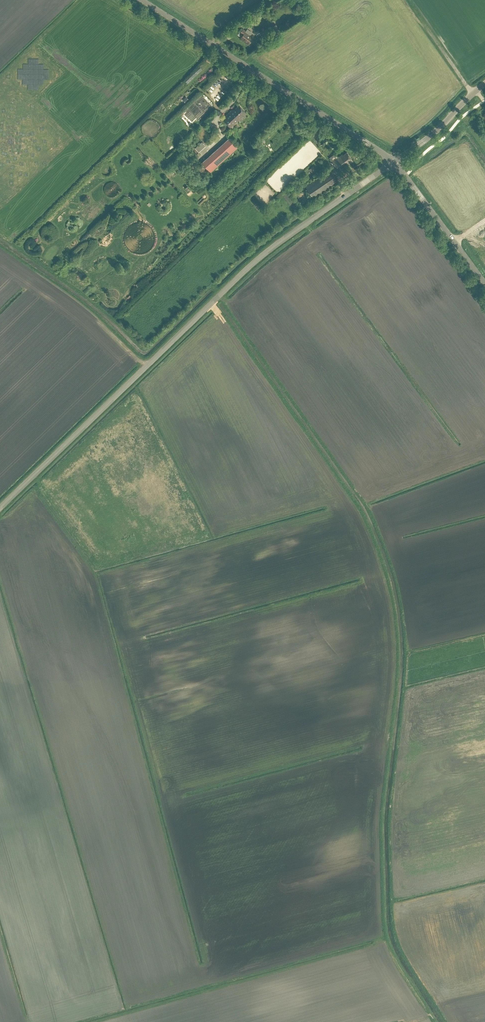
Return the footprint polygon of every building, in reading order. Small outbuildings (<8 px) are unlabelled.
[(257,30),(260,37),(276,30),(273,24),(257,30)] [(250,35),(252,32),(247,28),(246,31),(243,29),(240,32),(243,34),(241,37),(249,43),(253,37),(250,35)] [(18,69),(18,79),(23,79),(23,84),(28,84),(28,89),(38,89),(38,84),(43,84),(43,79),(48,79),(49,69),(43,69),(44,64),(38,64),(38,59),(28,58),(28,64),(23,63),(23,69),(18,69)] [(230,111),(222,118),(230,127),(243,116),(242,115),(245,112),(239,105),(231,112),(230,111)] [(306,136),(263,178),(277,193),(320,150),(306,136)] [(202,162),(210,171),(237,147),(229,138),(202,162)] [(202,141),(195,147),(199,151),(206,145),(202,141)] [(332,161),(340,172),(343,170),(342,169),(353,160),(347,152),(343,155),(342,154),(338,157),(337,157),(332,161)] [(330,168),(305,185),(313,197),(338,180),(330,168)] [(258,192),(259,190),(257,188),(252,192),(263,202),(267,198),(262,194),(261,194),(258,192)]
